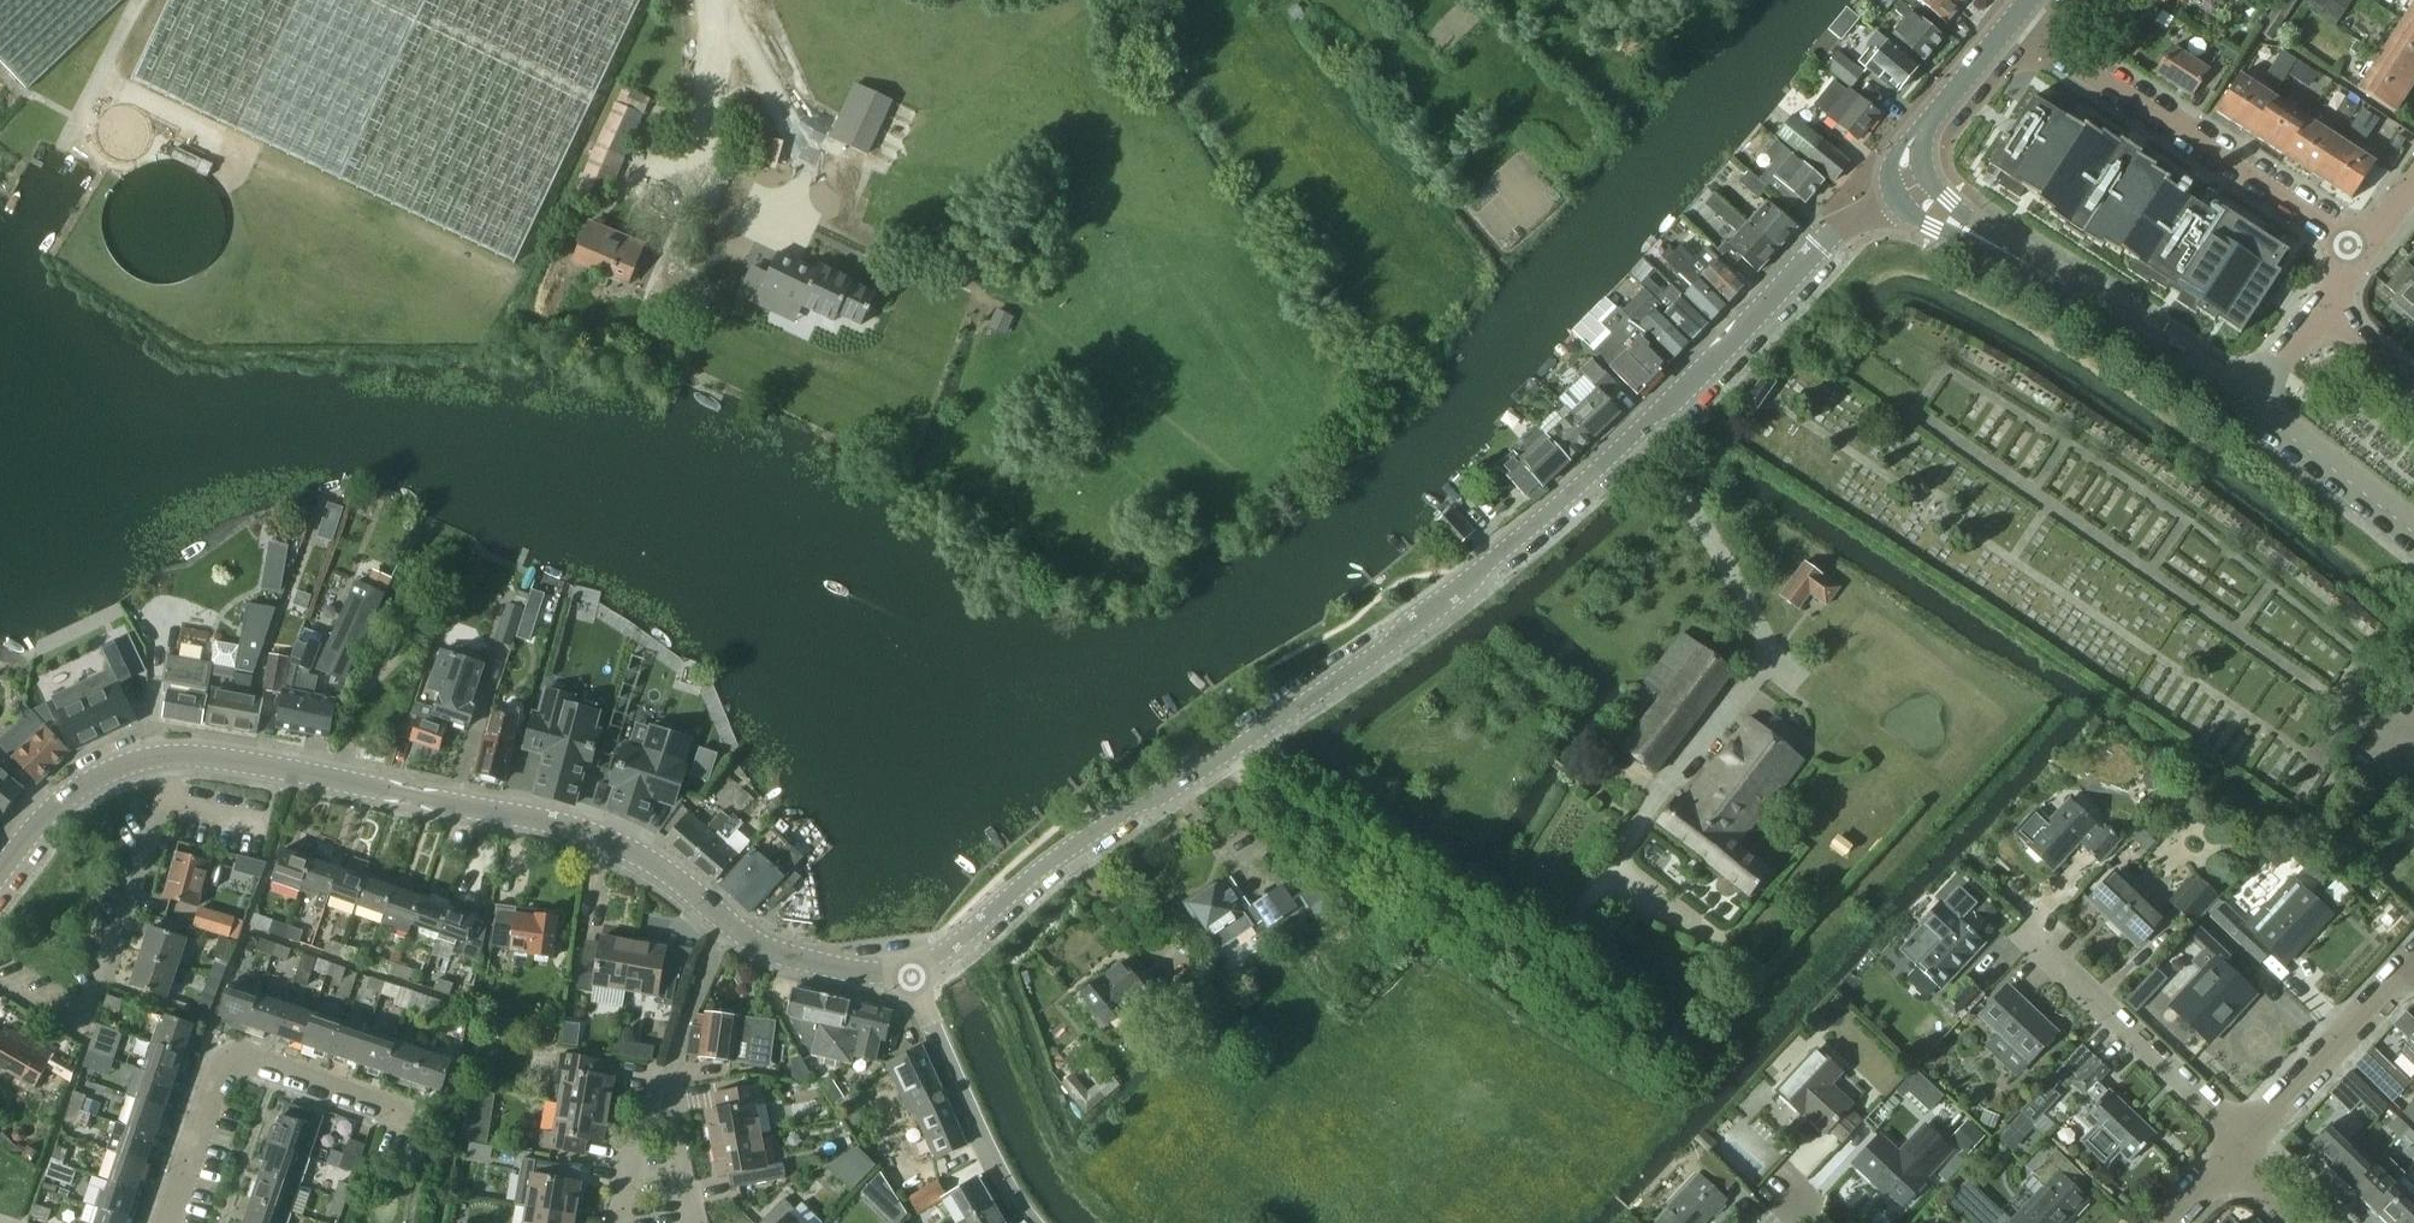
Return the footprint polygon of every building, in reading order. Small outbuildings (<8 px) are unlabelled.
[(28,86),(118,0),(0,0),(0,56),(28,86)] [(638,0),(172,0),(132,84),(512,267),(638,0)] [(1952,0),(1905,0),(1927,18),(1932,12),(1946,23),(1960,6),(1952,0)] [(2257,32),(2270,40),(2296,0),(2279,0),(2257,32)] [(2302,5),(2335,27),(2352,0),(2306,0),(2302,5)] [(2399,21),(2413,31),(2413,0),(2412,0),(2410,4),(2399,21)] [(1906,21),(1893,36),(1895,38),(1892,41),(1909,56),(1913,52),(1922,61),(1941,39),(1912,13),(1902,4),(1895,12),(1906,21)] [(2399,21),(2355,89),(2392,113),(2413,79),(2413,31),(2399,21)] [(1823,53),(1817,61),(1850,88),(1862,74),(1866,69),(1884,84),(1885,82),(1897,91),(1917,67),(1876,33),(1864,48),(1867,51),(1860,60),(1854,67),(1838,54),(1832,60),(1823,53)] [(2171,46),(2154,71),(2189,94),(2197,82),(2209,90),(2224,67),(2211,58),(2204,68),(2171,46)] [(2282,50),(2273,64),(2287,73),(2296,60),(2282,50)] [(2298,62),(2290,75),(2308,86),(2317,73),(2298,62)] [(2305,120),(2237,75),(2213,111),(2282,155),(2305,120)] [(1878,116),(1835,81),(1814,106),(1856,142),(1878,116)] [(2010,140),(1985,179),(2019,202),(2026,191),(2038,199),(2036,203),(2053,214),(2051,217),(2066,227),(2065,230),(2084,243),(2086,239),(2102,250),(2104,247),(2120,258),(2123,254),(2135,262),(2128,272),(2149,285),(2151,281),(2166,290),(2167,291),(2170,288),(2182,295),(2177,302),(2197,315),(2200,312),(2216,322),(2218,319),(2240,333),(2241,332),(2240,331),(2253,310),(2255,311),(2255,310),(2254,309),(2259,301),(2261,302),(2266,293),(2265,292),(2278,272),(2279,273),(2280,272),(2275,268),(2288,251),(2275,242),(2261,233),(2234,216),(2236,214),(2186,182),(2179,193),(2167,186),(2169,182),(2166,180),(2153,172),(2155,168),(2139,158),(2142,154),(2121,141),(2119,145),(2104,135),(2102,138),(2085,127),(2082,131),(2070,123),(2077,112),(2054,98),(2022,148),(2010,140)] [(2346,98),(2338,110),(2350,118),(2358,106),(2346,98)] [(599,146),(577,198),(603,210),(625,158),(643,116),(617,104),(599,146)] [(2363,109),(2359,114),(2376,125),(2379,119),(2363,109)] [(1777,136),(1833,182),(1849,163),(1792,117),(1777,136)] [(2305,120),(2282,155),(2350,199),(2373,164),(2362,157),(2367,151),(2353,142),(2349,148),(2305,120)] [(2404,141),(2405,140),(2397,135),(2393,142),(2400,147),(2401,145),(2404,141)] [(782,224),(805,153),(760,138),(737,208),(782,224)] [(199,165),(209,145),(195,139),(185,158),(199,165)] [(1775,161),(1759,179),(1776,194),(1783,186),(1799,199),(1805,204),(1824,181),(1776,140),(1766,153),(1775,161)] [(1752,177),(1747,173),(1739,182),(1758,198),(1766,189),(1752,177)] [(1776,251),(1747,225),(1712,195),(1705,204),(1739,234),(1728,246),(1723,242),(1717,250),(1705,239),(1700,245),(1714,256),(1718,252),(1733,265),(1740,257),(1757,271),(1776,251)] [(1766,203),(1747,225),(1776,251),(1796,229),(1766,203)] [(628,286),(644,247),(625,239),(624,242),(589,228),(574,264),(628,286)] [(1697,275),(1725,304),(1744,285),(1719,260),(1709,270),(1682,245),(1674,254),(1677,257),(1682,261),(1697,275)] [(747,278),(739,295),(771,310),(778,295),(834,322),(837,314),(861,325),(867,312),(869,313),(871,308),(869,308),(875,294),(852,283),(853,281),(819,265),(816,271),(777,252),(762,286),(747,278)] [(1707,323),(1725,304),(1697,275),(1682,261),(1677,257),(1674,254),(1666,262),(1692,287),(1681,298),(1707,323)] [(2385,286),(2396,296),(2391,300),(2413,320),(2413,319),(2413,270),(2406,263),(2385,286)] [(1681,298),(1676,303),(1647,277),(1639,285),(1644,290),(1643,291),(1663,309),(1660,313),(1689,341),(1707,323),(1681,298)] [(1643,291),(1622,311),(1671,360),(1689,341),(1660,313),(1663,309),(1643,291)] [(1636,395),(1671,360),(1622,311),(1617,306),(1600,324),(1609,332),(1592,350),(1609,367),(1609,368),(1636,395)] [(1582,377),(1559,399),(1560,400),(1565,406),(1571,412),(1569,414),(1592,439),(1618,414),(1604,399),(1616,387),(1591,360),(1578,373),(1582,377)] [(1763,377),(1743,404),(1754,413),(1774,385),(1763,377)] [(1555,411),(1537,427),(1546,436),(1543,439),(1566,463),(1592,439),(1569,414),(1571,412),(1565,406),(1557,413),(1555,411)] [(1514,456),(1499,470),(1524,497),(1539,484),(1541,487),(1566,463),(1543,439),(1546,436),(1537,427),(1536,426),(1509,450),(1514,456)] [(1468,472),(1456,483),(1468,496),(1479,486),(1468,472)] [(1538,486),(1527,496),(1533,503),(1544,493),(1538,486)] [(1453,508),(1433,525),(1455,550),(1474,531),(1453,508)] [(271,544),(263,587),(280,590),(288,547),(271,544)] [(1804,562),(1778,597),(1797,611),(1809,595),(1826,608),(1840,589),(1804,562)] [(317,669),(344,682),(392,577),(372,568),(366,585),(357,581),(317,669)] [(168,654),(163,681),(171,683),(170,690),(168,690),(162,716),(201,723),(211,675),(234,679),(236,670),(253,673),(265,641),(276,609),(247,603),(241,636),(239,646),(215,642),(211,662),(168,654)] [(514,637),(517,638),(524,618),(521,617),(523,611),(508,606),(495,642),(502,645),(510,648),(514,637)] [(533,621),(524,618),(517,638),(527,640),(533,621)] [(1662,697),(1623,748),(1656,774),(1734,672),(1684,634),(1645,684),(1662,697)] [(113,669),(82,683),(106,735),(135,722),(118,684),(133,677),(146,671),(129,635),(102,648),(113,669)] [(282,694),(277,729),(307,734),(326,738),(328,739),(336,706),(337,701),(316,697),(314,696),(318,677),(309,675),(310,671),(311,672),(322,643),(302,636),(290,664),(285,689),(283,688),(282,694)] [(443,695),(437,712),(435,717),(467,728),(475,706),(470,704),(483,667),(478,665),(480,659),(479,652),(464,647),(459,651),(456,657),(444,653),(430,691),(443,695)] [(272,692),(282,694),(289,658),(270,655),(263,691),(272,692)] [(75,686),(52,697),(58,708),(77,749),(106,735),(82,683),(75,686)] [(229,728),(236,693),(214,688),(212,701),(207,724),(229,728)] [(585,765),(589,766),(599,730),(594,729),(599,713),(572,706),(574,697),(545,690),(539,714),(534,713),(524,749),(545,754),(535,794),(574,805),(585,765)] [(236,693),(229,728),(257,734),(264,698),(236,693)] [(435,717),(437,712),(423,707),(424,705),(414,702),(408,719),(413,721),(418,723),(412,743),(438,752),(446,729),(433,724),(435,717)] [(46,704),(31,710),(34,713),(47,728),(55,724),(46,704)] [(0,740),(0,745),(12,757),(36,784),(69,753),(70,752),(47,728),(34,713),(31,710),(0,740)] [(482,753),(475,775),(479,781),(498,785),(502,782),(519,722),(493,715),(482,753)] [(1766,730),(1751,719),(1684,806),(1677,800),(1660,821),(1710,861),(1708,863),(1750,896),(1769,871),(1737,847),(1804,760),(1792,750),(1802,737),(1776,717),(1766,730)] [(628,748),(625,747),(613,785),(617,786),(610,807),(646,819),(653,798),(672,804),(684,767),(680,765),(689,741),(686,740),(688,733),(657,722),(655,729),(652,729),(646,746),(631,741),(628,748)] [(7,816),(16,805),(12,802),(23,789),(0,770),(0,810),(7,816)] [(2032,816),(2024,825),(2022,830),(2023,836),(2030,843),(2027,846),(2052,869),(2097,822),(2072,799),(2049,822),(2042,816),(2037,814),(2032,816)] [(687,812),(664,838),(689,859),(711,832),(712,833),(728,816),(721,811),(706,828),(687,812)] [(729,817),(734,811),(733,811),(712,833),(711,832),(689,859),(714,881),(737,855),(725,844),(742,823),(733,814),(730,817),(729,817)] [(2092,857),(2098,862),(2119,839),(2105,826),(2084,849),(2092,857)] [(720,884),(719,885),(748,911),(752,915),(754,913),(763,902),(772,910),(793,887),(783,878),(801,857),(769,829),(752,848),(720,884)] [(274,877),(272,883),(282,886),(299,892),(313,854),(295,848),(294,853),(284,850),(274,877)] [(176,853),(163,896),(197,906),(199,902),(203,887),(204,883),(215,886),(219,876),(221,866),(210,863),(176,853)] [(299,892),(316,898),(313,907),(324,911),(329,897),(339,869),(329,866),(331,861),(313,854),(299,892)] [(1312,857),(1295,868),(1311,888),(1300,895),(1317,919),(1344,899),(1312,857)] [(329,897),(357,907),(366,879),(339,869),(329,897)] [(2118,870),(2090,900),(2137,945),(2165,915),(2118,870)] [(2181,898),(2174,906),(2180,912),(2192,923),(2219,895),(2195,872),(2175,893),(2181,898)] [(357,907),(384,916),(393,889),(366,879),(357,907)] [(1225,879),(1190,903),(1222,950),(1266,920),(1270,926),(1297,907),(1283,886),(1267,897),(1247,911),(1225,879)] [(384,916),(381,925),(409,934),(411,926),(421,899),(424,892),(406,885),(403,892),(393,889),(384,916)] [(1959,887),(1900,951),(1939,988),(1983,941),(1961,920),(1976,903),(1959,887)] [(2280,890),(2245,926),(2256,936),(2272,951),(2285,963),(2329,915),(2328,914),(2331,911),(2331,907),(2317,894),(2313,894),(2310,897),(2301,888),(2290,900),(2280,890)] [(419,935),(436,941),(450,903),(432,896),(430,902),(421,899),(411,926),(421,930),(419,935)] [(465,945),(461,955),(476,960),(484,926),(474,922),(475,917),(465,914),(467,909),(450,903),(436,941),(454,947),(455,941),(465,945)] [(544,911),(541,916),(536,916),(536,918),(517,915),(518,908),(495,905),(490,948),(529,953),(532,955),(531,956),(553,959),(558,918),(554,918),(551,912),(544,911)] [(2224,905),(2212,917),(2245,948),(2256,936),(2245,926),(2224,905)] [(200,908),(193,927),(219,936),(227,939),(234,920),(225,917),(211,912),(200,908)] [(250,925),(284,937),(288,926),(254,914),(250,925)] [(2203,973),(2172,1006),(2184,1018),(2184,1023),(2190,1029),(2195,1029),(2211,1044),(2212,1043),(2211,1042),(2224,1028),(2229,1028),(2236,1022),(2235,1016),(2245,1007),(2245,1008),(2257,996),(2222,963),(2229,955),(2235,949),(2208,923),(2196,935),(2207,946),(2192,962),(2203,973)] [(288,926),(284,937),(299,942),(303,931),(288,926)] [(152,927),(141,956),(176,968),(186,939),(152,927)] [(230,940),(227,939),(219,936),(212,956),(223,960),(230,940)] [(585,948),(578,991),(593,993),(591,1003),(622,1008),(624,991),(633,943),(601,938),(599,951),(585,948)] [(339,958),(343,945),(327,939),(323,952),(339,958)] [(271,955),(275,944),(262,940),(258,950),(271,955)] [(664,949),(633,943),(624,991),(656,997),(655,1004),(671,1007),(678,964),(662,962),(664,949)] [(291,950),(275,944),(271,955),(287,961),(291,950)] [(358,950),(343,945),(339,958),(354,963),(358,950)] [(330,963),(331,963),(331,962),(315,956),(315,958),(304,954),(299,965),(311,969),(310,971),(326,976),(326,975),(330,963)] [(176,968),(141,956),(131,986),(165,998),(176,968)] [(393,977),(398,964),(382,959),(377,971),(393,977)] [(1102,977),(1082,994),(1097,1011),(1091,1015),(1102,1029),(1108,1024),(1109,1025),(1134,1003),(1157,1030),(1181,1010),(1146,969),(1138,976),(1125,961),(1104,980),(1102,977)] [(1378,962),(1361,979),(1370,988),(1387,971),(1378,962)] [(215,963),(208,979),(220,983),(227,967),(215,963)] [(346,968),(331,963),(330,963),(326,975),(342,980),(346,968)] [(412,969),(398,964),(393,977),(408,981),(412,969)] [(1185,975),(1174,985),(1169,989),(1184,1006),(1189,1001),(1194,1007),(1205,997),(1185,975)] [(1942,1002),(1956,1015),(1962,1020),(1985,994),(1974,984),(1965,976),(1942,1002)] [(381,995),(385,983),(370,977),(366,990),(381,995)] [(434,989),(433,991),(449,996),(453,984),(437,978),(434,989)] [(215,997),(220,983),(208,979),(203,993),(215,997)] [(244,1033),(257,995),(259,988),(235,980),(232,987),(230,986),(219,1018),(229,1021),(227,1026),(244,1033)] [(401,988),(385,983),(381,995),(397,1000),(401,988)] [(2142,985),(2132,995),(2143,1006),(2153,995),(2142,985)] [(2007,986),(1980,1015),(1991,1026),(2000,1034),(1988,1047),(2002,1060),(2014,1047),(2028,1060),(2055,1031),(2007,986)] [(791,989),(786,1011),(811,1055),(850,1063),(852,1055),(851,1054),(856,1032),(842,1029),(848,1002),(824,997),(791,989)] [(434,1019),(440,1001),(413,992),(407,1009),(434,1019)] [(107,995),(103,1008),(118,1013),(122,1000),(107,995)] [(264,1033),(275,1037),(286,1005),(257,995),(244,1033),(262,1038),(264,1033)] [(455,1007),(440,1001),(434,1019),(437,1021),(439,1015),(450,1019),(455,1007)] [(889,1012),(848,1002),(842,1029),(856,1032),(851,1054),(852,1055),(872,1059),(877,1037),(883,1038),(889,1012)] [(275,1037),(302,1046),(312,1014),(286,1005),(275,1037)] [(2385,1034),(2401,1050),(2401,1053),(2413,1065),(2413,1021),(2405,1013),(2385,1034)] [(302,1046),(330,1055),(340,1024),(312,1014),(302,1046)] [(692,1025),(689,1034),(686,1055),(752,1063),(755,1041),(769,1043),(772,1022),(704,1014),(702,1027),(692,1025)] [(157,1024),(151,1043),(188,1055),(195,1037),(189,1035),(193,1025),(165,1016),(162,1026),(157,1024)] [(125,1033),(120,1031),(97,1024),(88,1051),(111,1059),(111,1058),(116,1060),(125,1033)] [(330,1055),(357,1065),(367,1033),(340,1024),(330,1055)] [(33,1088),(44,1068),(70,1083),(75,1067),(53,1054),(53,1053),(10,1029),(6,1035),(0,1032),(0,1070),(33,1088)] [(357,1065),(384,1074),(395,1043),(367,1033),(357,1065)] [(151,1043),(146,1058),(126,1052),(122,1063),(135,1067),(134,1068),(174,1081),(177,1071),(182,1073),(188,1055),(151,1043)] [(391,1082),(410,1089),(422,1052),(395,1043),(384,1074),(393,1077),(391,1082)] [(645,1045),(643,1059),(652,1061),(655,1047),(645,1045)] [(2084,1047),(2065,1067),(2074,1076),(2093,1056),(2087,1050),(2084,1047)] [(923,1048),(892,1062),(893,1065),(888,1067),(905,1106),(911,1103),(936,1161),(967,1147),(923,1048)] [(1817,1049),(1778,1091),(1801,1113),(1803,1111),(1825,1131),(1828,1128),(1843,1142),(1863,1121),(1848,1107),(1851,1104),(1829,1084),(1841,1071),(1817,1049)] [(106,1074),(111,1059),(88,1051),(83,1067),(95,1070),(106,1074)] [(450,1061),(422,1052),(410,1089),(426,1094),(428,1089),(439,1093),(450,1061)] [(2355,1065),(2382,1092),(2392,1102),(2402,1091),(2381,1071),(2382,1070),(2366,1054),(2355,1065)] [(566,1072),(561,1102),(609,1109),(613,1078),(595,1075),(598,1060),(561,1055),(558,1071),(566,1072)] [(2096,1055),(2071,1081),(2086,1095),(2087,1094),(2097,1103),(2085,1116),(2098,1129),(2085,1142),(2108,1164),(2121,1151),(2131,1161),(2155,1136),(2108,1092),(2100,1084),(2098,1082),(2111,1068),(2096,1055)] [(137,1099),(164,1108),(174,1081),(134,1068),(125,1095),(137,1099)] [(1916,1070),(1896,1090),(1903,1097),(1908,1092),(1929,1111),(1943,1096),(1916,1070)] [(2349,1071),(2340,1081),(2357,1097),(2377,1117),(2387,1107),(2366,1088),(2349,1071)] [(1072,1074),(1059,1084),(1086,1115),(1105,1098),(1095,1086),(1088,1092),(1072,1074)] [(832,1078),(819,1086),(832,1106),(845,1098),(832,1078)] [(2046,1083),(2019,1112),(2033,1124),(2060,1095),(2046,1083)] [(705,1111),(712,1144),(761,1135),(755,1103),(762,1102),(758,1085),(717,1093),(720,1108),(705,1111)] [(74,1092),(69,1106),(81,1110),(86,1096),(74,1092)] [(137,1099),(128,1126),(128,1127),(155,1136),(164,1108),(137,1099)] [(2413,1121),(2413,1102),(2413,1101),(2403,1112),(2413,1122),(2413,1121)] [(609,1109),(561,1102),(557,1132),(549,1131),(547,1148),(583,1153),(585,1140),(604,1142),(609,1109)] [(271,1126),(264,1144),(302,1157),(302,1155),(310,1158),(324,1117),(289,1105),(284,1119),(279,1117),(276,1127),(271,1126)] [(91,1114),(81,1110),(69,1106),(64,1122),(86,1129),(91,1114)] [(1995,1129),(1999,1116),(1984,1110),(1979,1123),(1995,1129)] [(2398,1138),(2409,1127),(2398,1116),(2387,1127),(2398,1138)] [(124,1139),(118,1154),(145,1164),(155,1136),(128,1127),(128,1126),(116,1121),(111,1135),(124,1139)] [(1967,1121),(1951,1138),(1967,1154),(1984,1136),(1967,1121)] [(2307,1149),(2329,1169),(2352,1144),(2331,1124),(2307,1149)] [(2009,1126),(1998,1138),(2012,1151),(2023,1139),(2009,1126)] [(1950,1150),(1926,1127),(1898,1155),(1878,1136),(1852,1162),(1879,1188),(1882,1185),(1902,1204),(1925,1179),(1924,1178),(1950,1150)] [(2409,1127),(2398,1138),(2408,1148),(2413,1142),(2413,1132),(2409,1127)] [(1703,1130),(1694,1138),(1708,1151),(1717,1143),(1703,1130)] [(761,1135),(712,1144),(718,1175),(736,1171),(739,1186),(785,1177),(782,1163),(767,1166),(761,1135)] [(355,1172),(365,1145),(350,1140),(340,1167),(355,1172)] [(264,1144),(258,1162),(263,1163),(260,1173),(300,1186),(310,1160),(310,1158),(302,1155),(302,1157),(264,1144)] [(2329,1169),(2350,1190),(2373,1165),(2352,1144),(2329,1169)] [(56,1146),(50,1162),(75,1170),(79,1159),(65,1155),(67,1150),(56,1146)] [(1707,1152),(1698,1161),(1727,1190),(1737,1180),(1707,1152)] [(118,1154),(109,1182),(136,1191),(145,1164),(118,1154)] [(2012,1222),(2065,1222),(2087,1201),(2074,1189),(2084,1179),(2056,1154),(2047,1163),(2034,1175),(2047,1186),(2012,1222)] [(1956,1155),(1938,1175),(1947,1182),(1965,1162),(1956,1155)] [(530,1176),(525,1208),(575,1216),(580,1182),(556,1178),(558,1164),(527,1160),(525,1175),(530,1176)] [(75,1170),(50,1162),(45,1177),(70,1185),(75,1170)] [(2350,1190),(2371,1210),(2394,1185),(2373,1165),(2350,1190)] [(260,1173),(251,1200),(291,1214),(300,1186),(260,1173)] [(881,1173),(861,1192),(871,1202),(888,1185),(881,1173)] [(1698,1174),(1669,1205),(1671,1207),(1655,1222),(1703,1222),(1725,1199),(1698,1174)] [(958,1222),(992,1200),(977,1175),(947,1194),(938,1180),(909,1197),(918,1212),(942,1197),(958,1222)] [(2394,1185),(2371,1210),(2384,1222),(2398,1222),(2413,1206),(2413,1189),(2401,1177),(2394,1185)] [(1957,1190),(1992,1222),(2006,1222),(2009,1219),(1967,1179),(1957,1190)] [(43,1182),(41,1188),(55,1193),(57,1187),(43,1182)] [(101,1190),(95,1207),(133,1221),(139,1203),(133,1201),(136,1191),(109,1182),(106,1192),(101,1190)] [(334,1198),(345,1201),(350,1186),(340,1183),(334,1198)] [(1957,1190),(1946,1201),(1970,1222),(1992,1222),(1957,1190)] [(789,1215),(795,1209),(783,1197),(757,1222),(797,1222),(789,1215)] [(340,1215),(345,1201),(334,1198),(330,1211),(340,1215)] [(243,1222),(288,1222),(291,1214),(251,1200),(243,1222)] [(992,1200),(958,1222),(1007,1222),(992,1200)] [(52,1210),(35,1205),(31,1216),(48,1222),(52,1210)] [(2398,1222),(2413,1222),(2413,1206),(2398,1222)] [(133,1221),(95,1207),(89,1222),(132,1222),(133,1221)] [(525,1208),(523,1222),(574,1222),(575,1216),(525,1208)]
